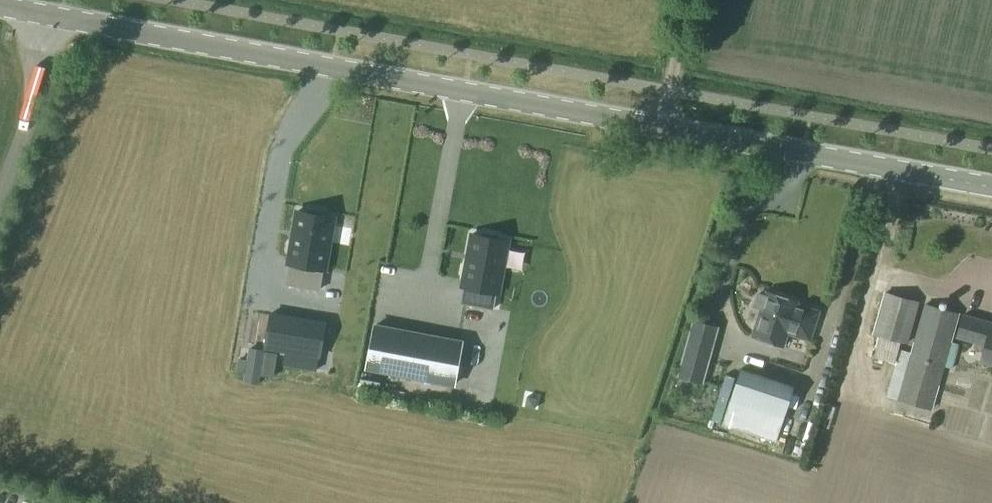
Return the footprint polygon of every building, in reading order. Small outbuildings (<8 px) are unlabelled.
[(289,264),(286,284),(318,290),(321,270),(322,270),(331,216),(324,215),(322,211),(309,209),(306,212),(298,211),(293,242),(290,244),(289,250),(291,253),(289,264)] [(477,235),(472,234),(466,265),(464,267),(463,273),(465,275),(462,287),(464,288),(461,303),(493,309),(496,293),(494,293),(504,240),(496,238),(494,235),(480,233),(477,235)] [(761,308),(752,335),(783,345),(788,332),(810,339),(819,310),(797,303),(798,301),(767,291),(766,294),(760,293),(757,294),(754,303),(756,306),(761,308)] [(885,292),(872,335),(908,344),(920,302),(885,292)] [(924,304),(897,400),(932,410),(944,367),(951,342),(959,314),(924,304)] [(986,346),(982,360),(991,363),(991,321),(962,312),(955,338),(986,346)] [(319,355),(325,322),(271,313),(265,346),(319,355)] [(692,319),(676,376),(699,383),(715,325),(692,319)] [(461,342),(374,326),(366,368),(454,384),(461,342)] [(951,342),(944,367),(953,369),(959,345),(951,342)] [(239,361),(237,373),(246,375),(244,383),(260,385),(261,378),(273,380),(276,357),(265,356),(265,353),(250,351),(248,363),(239,361)] [(776,443),(794,387),(741,370),(723,425),(776,443)] [(716,378),(710,399),(717,401),(723,381),(716,378)]
